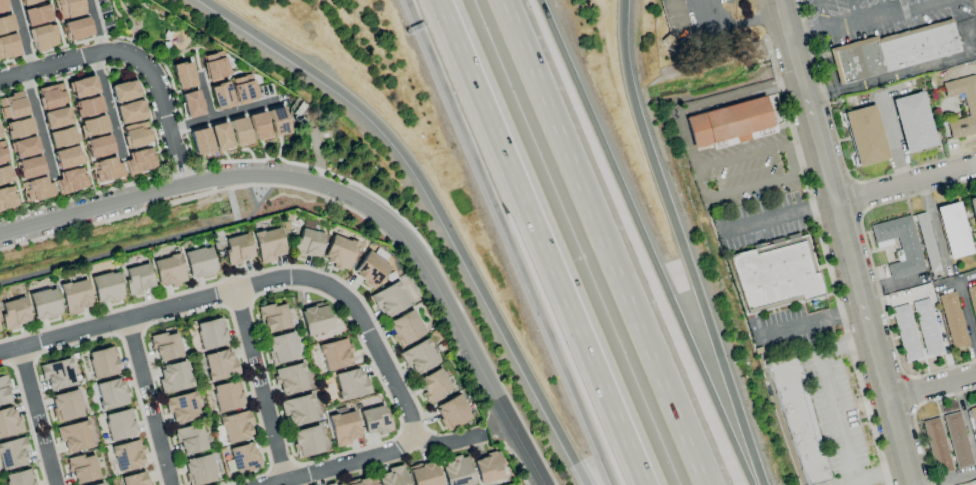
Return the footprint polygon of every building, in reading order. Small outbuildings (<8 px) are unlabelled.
[(59,19),(85,13),(82,0),(54,0),(59,19)] [(687,28),(682,0),(660,0),(665,32),(687,28)] [(22,10),(26,26),(51,20),(48,4),(22,10)] [(10,14),(0,17),(0,34),(14,30),(10,14)] [(61,24),(67,42),(92,34),(86,17),(61,24)] [(827,49),(874,36),(875,39),(950,19),(959,51),(837,84),(827,49)] [(59,45),(53,23),(29,29),(34,51),(59,45)] [(19,56),(15,34),(0,37),(0,59),(19,56)] [(229,76),(224,51),(201,56),(207,82),(229,76)] [(177,90),(196,86),(189,61),(171,65),(177,90)] [(259,99),(252,74),(230,80),(237,105),(259,99)] [(975,133),(975,77),(975,74),(941,82),(944,97),(961,94),(966,117),(945,122),(949,139),(975,133)] [(67,82),(72,99),(97,92),(92,75),(67,82)] [(109,85),(113,103),(138,97),(134,80),(109,85)] [(67,103),(61,82),(36,89),(42,110),(67,103)] [(216,111),(234,106),(227,82),(209,87),(216,111)] [(179,95),(185,119),(204,114),(197,90),(179,95)] [(891,99),(904,153),(935,145),(921,91),(891,99)] [(1,120),(26,115),(22,92),(0,97),(0,115),(1,120)] [(695,116),(767,95),(778,135),(701,156),(695,116)] [(102,112),(98,96),(72,102),(76,118),(102,112)] [(113,106),(118,125),(145,118),(141,99),(113,106)] [(873,104),(842,112),(856,167),(886,159),(873,104)] [(45,130),(70,124),(66,106),(41,113),(45,130)] [(266,111),(273,138),(289,133),(283,107),(266,111)] [(270,137),(262,111),(246,116),(254,142),(270,137)] [(107,132),(104,116),(78,121),(81,137),(107,132)] [(228,121),(235,148),(251,144),(244,116),(228,121)] [(7,139),(33,133),(29,117),(3,123),(7,139)] [(120,127),(126,149),(151,142),(146,121),(120,127)] [(231,148),(226,122),(210,126),(215,152),(231,148)] [(76,143),(72,127),(46,132),(50,149),(76,143)] [(194,156),(213,152),(207,127),(188,132),(194,156)] [(87,159),(112,154),(108,135),(83,140),(87,159)] [(13,159),(38,153),(34,136),(9,142),(13,159)] [(80,164),(76,146),(51,151),(55,169),(80,164)] [(128,174),(155,168),(151,147),(123,153),(128,174)] [(43,174),(39,155),(14,161),(19,180),(43,174)] [(117,156),(90,162),(95,183),(122,177),(117,156)] [(11,182),(8,165),(0,167),(0,184),(11,182)] [(55,173),(59,193),(86,188),(83,168),(55,173)] [(25,202),(53,196),(48,176),(21,182),(25,202)] [(17,207),(13,186),(0,188),(0,210),(17,207)] [(967,198),(975,238),(975,196),(967,198)] [(934,208),(948,259),(970,253),(957,202),(934,208)] [(869,225),(874,247),(898,242),(902,261),(886,264),(889,279),(922,272),(910,215),(869,225)] [(273,257),(285,254),(278,227),(252,234),(259,264),(274,261),(273,257)] [(323,234),(299,228),(293,253),(317,259),(323,234)] [(251,257),(247,234),(222,238),(226,266),(241,263),(240,259),(251,257)] [(347,271),(357,243),(331,234),(321,261),(347,271)] [(753,314),(821,295),(809,234),(732,255),(753,314)] [(210,247),(183,251),(188,278),(214,274),(210,247)] [(374,289),(389,266),(366,251),(351,274),(374,289)] [(151,260),(157,288),(184,283),(178,254),(151,260)] [(122,268),(127,294),(152,289),(147,263),(122,268)] [(94,304),(121,299),(117,272),(90,276),(94,304)] [(58,285),(66,316),(82,311),(81,308),(91,305),(84,279),(58,285)] [(408,306),(396,281),(370,294),(381,318),(408,306)] [(975,331),(975,285),(965,288),(975,331)] [(55,288),(28,292),(32,319),(59,316),(55,288)] [(937,295),(951,349),(968,345),(954,291),(937,295)] [(24,298),(0,302),(0,308),(4,330),(18,328),(17,323),(28,321),(24,298)] [(924,356),(941,352),(929,298),(912,302),(924,356)] [(331,330),(324,302),(298,309),(305,336),(331,330)] [(284,303),(258,307),(262,333),(288,328),(284,303)] [(903,362),(921,358),(907,304),(890,308),(903,362)] [(398,346),(423,335),(412,310),(386,322),(398,346)] [(194,322),(199,350),(226,345),(221,318),(194,322)] [(155,362),(180,357),(176,333),(165,335),(164,332),(149,335),(155,362)] [(270,364),(297,359),(293,332),(266,337),(270,364)] [(323,371),(351,365),(346,338),(318,344),(323,371)] [(399,351),(409,375),(437,364),(427,340),(399,351)] [(119,373),(113,347),(86,352),(92,379),(119,373)] [(238,376),(235,358),(230,359),(228,349),(202,354),(207,381),(238,376)] [(833,484),(796,357),(769,365),(808,484),(828,484),(833,484)] [(48,391),(74,385),(69,358),(38,365),(41,382),(46,380),(48,391)] [(156,367),(162,394),(190,387),(184,360),(156,367)] [(273,369),(278,396),(307,390),(301,363),(273,369)] [(359,368),(333,374),(338,401),(369,394),(366,377),(361,378),(359,368)] [(451,391),(438,368),(416,380),(428,403),(451,391)] [(9,403),(5,376),(0,376),(0,404),(9,403)] [(100,411),(128,404),(122,377),(93,384),(100,411)] [(217,413),(243,406),(236,380),(210,387),(217,413)] [(48,396),(55,423),(83,416),(76,389),(48,396)] [(172,424),(199,418),(193,391),(162,399),(166,415),(169,414),(172,424)] [(280,401),(286,427),(315,420),(309,394),(280,401)] [(444,431),(470,420),(459,395),(434,406),(444,431)] [(19,416),(15,417),(12,406),(0,409),(0,438),(23,432),(19,416)] [(364,435),(391,431),(388,414),(383,415),(382,406),(360,410),(364,435)] [(975,440),(975,406),(967,409),(975,440)] [(102,414),(108,441),(135,436),(130,409),(102,414)] [(225,444),(253,436),(246,410),(217,418),(225,444)] [(326,417),(334,446),(360,439),(353,410),(326,417)] [(972,464),(958,411),(942,416),(956,469),(972,464)] [(951,470),(937,417),(921,422),(935,474),(951,470)] [(58,442),(62,441),(65,453),(92,447),(85,420),(54,427),(58,442)] [(205,451),(201,424),(175,428),(179,455),(205,451)] [(1,470),(28,464),(22,438),(0,442),(0,467),(1,470)] [(109,447),(111,456),(113,456),(117,472),(141,466),(141,463),(142,463),(140,454),(143,453),(141,445),(138,446),(136,439),(109,447)] [(227,449),(230,459),(223,461),(227,473),(243,469),(244,472),(260,468),(253,442),(227,449)] [(67,459),(73,484),(98,478),(92,453),(67,459)] [(472,458),(477,483),(504,478),(499,453),(472,458)] [(210,454),(182,460),(188,484),(196,484),(215,481),(210,454)] [(466,455),(448,458),(449,463),(441,464),(444,484),(469,484),(471,484),(466,455)] [(433,460),(407,467),(411,484),(440,484),(433,460)] [(402,466),(376,472),(379,484),(407,484),(402,466)] [(5,484),(34,484),(29,468),(2,475),(5,484)] [(122,484),(148,484),(146,472),(120,476),(122,484)]
